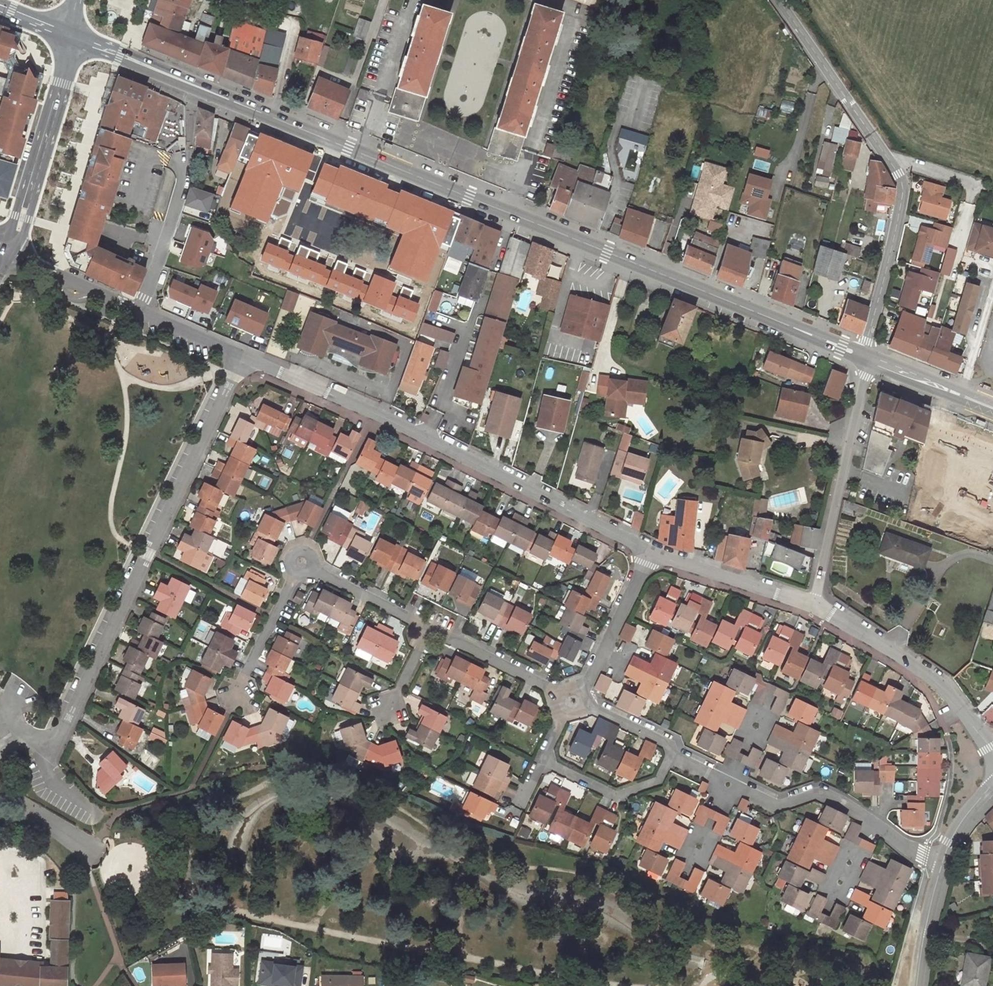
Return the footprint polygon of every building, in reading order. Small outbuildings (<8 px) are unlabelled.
[(198,66),(205,44),(196,40),(186,37),(179,34),(183,21),(190,0),(158,0),(143,44),(198,66)] [(533,5),(530,14),(533,15),(526,38),(523,37),(518,56),(520,57),(513,78),(511,78),(505,97),(507,98),(500,120),(498,120),(489,149),(517,158),(527,124),(529,117),(530,113),(533,106),(539,84),(542,77),(543,72),(545,64),(551,44),(554,36),(555,32),(557,25),(561,13),(533,5)] [(396,88),(424,97),(427,86),(425,86),(432,64),(434,65),(440,46),(438,45),(445,23),(446,23),(449,14),(421,6),(418,17),(416,24),(415,28),(412,36),(406,57),(404,65),(402,69),(400,76),(396,88)] [(200,26),(196,40),(205,44),(206,42),(214,18),(203,14),(199,25),(200,26)] [(530,14),(523,37),(526,38),(533,15),(530,14)] [(370,23),(360,20),(354,34),(365,38),(370,23)] [(190,24),(183,21),(179,34),(186,37),(190,24)] [(235,21),(228,48),(220,75),(227,77),(252,87),(263,43),(266,31),(263,30),(235,21)] [(440,46),(446,23),(445,23),(438,45),(440,46)] [(8,55),(14,36),(8,34),(10,28),(0,25),(0,59),(8,55)] [(10,28),(8,34),(14,36),(8,55),(0,59),(0,61),(6,63),(5,63),(5,64),(5,66),(8,69),(9,69),(7,77),(5,76),(0,93),(0,96),(4,98),(7,87),(10,86),(13,77),(19,73),(32,77),(36,84),(32,98),(37,100),(44,74),(38,71),(23,65),(21,63),(19,61),(17,57),(16,51),(22,32),(10,28)] [(279,33),(267,30),(266,31),(263,43),(282,48),(283,41),(283,38),(283,36),(282,35),(279,33)] [(206,42),(205,44),(198,66),(201,67),(220,75),(228,48),(219,46),(222,38),(215,36),(213,44),(206,42)] [(321,43),(320,43),(300,38),(295,56),(316,62),(320,45),(321,43)] [(252,87),(269,94),(282,48),(263,43),(252,87)] [(323,65),(327,53),(322,51),(318,63),(323,65)] [(518,56),(511,78),(513,78),(520,57),(518,56)] [(427,86),(434,65),(432,64),(425,86),(427,86)] [(4,98),(0,111),(0,153),(14,157),(19,158),(23,145),(18,143),(28,112),(32,113),(37,100),(32,98),(36,84),(32,77),(19,73),(13,77),(10,86),(7,87),(4,98)] [(97,114),(103,116),(106,106),(108,104),(109,101),(111,96),(118,77),(111,74),(97,114)] [(119,76),(118,77),(111,96),(109,101),(108,104),(106,106),(103,116),(99,128),(127,138),(129,133),(152,141),(168,97),(155,91),(119,76)] [(327,98),(333,84),(318,78),(308,106),(322,112),(327,99),(327,98)] [(348,90),(333,84),(327,98),(327,99),(322,112),(337,118),(348,90)] [(424,97),(396,88),(389,110),(418,119),(424,97)] [(369,92),(359,89),(356,96),(366,99),(369,92)] [(505,97),(498,120),(500,120),(507,98),(505,97)] [(213,113),(198,108),(195,134),(197,134),(196,144),(210,148),(211,140),(213,113)] [(642,110),(633,140),(641,142),(650,112),(642,110)] [(28,112),(18,143),(23,145),(32,113),(28,112)] [(849,130),(851,120),(847,114),(844,114),(840,127),(836,126),(833,140),(845,144),(846,139),(849,130)] [(250,129),(235,123),(230,137),(244,142),(250,129)] [(99,128),(79,196),(110,206),(118,179),(116,179),(122,158),(125,158),(131,139),(127,138),(99,128)] [(857,133),(849,130),(846,139),(854,142),(857,133)] [(299,193),(315,154),(261,133),(231,210),(267,224),(282,187),(299,193)] [(228,143),(226,147),(218,168),(230,173),(232,168),(237,157),(244,142),(230,137),(228,143)] [(570,141),(557,137),(554,144),(550,157),(564,161),(570,141)] [(845,144),(843,153),(855,156),(856,157),(860,143),(854,142),(846,139),(845,144)] [(544,155),(550,157),(554,144),(547,142),(544,155)] [(825,142),(818,168),(824,169),(831,171),(837,145),(825,142)] [(12,164),(14,157),(0,153),(0,161),(12,164)] [(855,156),(843,153),(840,165),(851,169),(855,156)] [(0,196),(1,193),(3,193),(7,195),(16,165),(12,164),(0,161),(0,198),(0,196)] [(887,175),(880,162),(870,161),(868,170),(871,170),(869,183),(865,198),(866,198),(873,199),(876,187),(895,190),(891,183),(887,175)] [(340,169),(324,162),(311,194),(326,200),(325,204),(374,223),(376,218),(387,222),(386,227),(401,233),(387,269),(425,283),(454,211),(401,190),(400,193),(387,188),(389,184),(341,165),(340,169)] [(550,208),(564,214),(576,181),(591,187),(596,171),(581,166),(579,172),(559,164),(551,185),(557,188),(550,208)] [(601,164),(599,172),(610,176),(612,168),(601,164)] [(695,198),(691,214),(710,220),(714,205),(729,209),(735,189),(722,185),(727,168),(715,165),(713,172),(704,169),(700,184),(701,184),(706,185),(704,193),(701,192),(698,194),(697,199),(695,198)] [(606,193),(611,177),(610,176),(599,172),(596,171),(591,187),(606,193)] [(807,175),(800,173),(796,185),(803,188),(807,175)] [(771,181),(749,174),(744,192),(749,193),(746,203),(751,205),(748,215),(765,220),(771,200),(767,198),(771,181)] [(576,181),(564,214),(566,215),(597,228),(605,205),(602,204),(606,193),(591,187),(576,181)] [(943,187),(925,182),(923,190),(924,190),(921,200),(923,200),(920,211),(945,218),(950,201),(940,198),(943,187)] [(207,213),(214,194),(191,186),(184,205),(207,213)] [(873,200),(876,201),(889,203),(892,203),(895,190),(876,187),(873,199),(873,200)] [(110,206),(79,196),(76,206),(67,237),(73,239),(69,251),(72,261),(85,267),(84,271),(125,290),(135,295),(146,269),(141,267),(133,264),(135,261),(128,257),(126,260),(94,246),(104,213),(106,212),(108,212),(110,206)] [(874,204),(876,201),(873,200),(873,199),(866,198),(864,207),(870,208),(871,204),(874,204)] [(889,203),(876,201),(874,204),(873,210),(887,212),(889,203)] [(620,236),(644,246),(652,217),(628,209),(623,225),(620,236)] [(460,214),(460,215),(449,245),(458,248),(460,243),(472,247),(482,223),(460,214)] [(620,236),(623,225),(613,222),(609,232),(620,236)] [(947,247),(953,227),(935,222),(933,230),(922,226),(921,229),(920,235),(913,259),(926,262),(931,243),(947,247)] [(973,223),(966,247),(992,255),(992,229),(973,223)] [(500,231),(483,224),(474,252),(458,293),(476,300),(500,231)] [(185,244),(208,252),(212,240),(207,232),(190,226),(185,244)] [(751,254),(754,237),(743,234),(742,238),(737,237),(735,243),(736,243),(736,245),(739,246),(738,249),(739,250),(751,254)] [(530,245),(511,236),(500,272),(519,278),(521,271),(530,245)] [(67,264),(84,271),(85,267),(72,261),(69,251),(73,239),(67,237),(65,244),(63,251),(62,253),(67,264)] [(766,259),(770,241),(754,237),(751,254),(750,254),(766,259)] [(682,262),(711,273),(718,248),(704,243),(705,240),(701,238),(700,241),(692,238),(689,246),(687,246),(682,262)] [(706,238),(705,240),(704,243),(718,248),(719,243),(706,238)] [(553,250),(533,241),(523,270),(542,277),(544,278),(553,250)] [(294,253),(268,243),(261,260),(288,270),(294,253)] [(846,243),(844,253),(845,254),(858,258),(862,248),(846,243)] [(208,252),(185,244),(179,261),(196,267),(204,264),(208,252)] [(738,249),(731,247),(727,245),(723,259),(735,264),(739,250),(738,249)] [(843,253),(819,245),(812,272),(837,280),(845,254),(844,253),(843,253)] [(750,254),(751,254),(739,250),(735,264),(723,259),(717,276),(741,285),(750,254)] [(332,268),(296,255),(290,273),(325,286),(332,268)] [(773,256),(768,255),(765,267),(772,268),(774,258),(773,258),(773,256)] [(784,256),(782,262),(799,268),(801,262),(784,256)] [(772,298),(791,306),(798,281),(797,281),(801,268),(799,268),(782,262),(778,275),(778,277),(777,281),(774,289),(772,298)] [(934,292),(940,272),(921,267),(920,275),(909,272),(909,273),(907,279),(900,304),(913,308),(919,288),(934,292)] [(264,272),(253,268),(251,275),(262,279),(264,272)] [(369,284),(334,270),(327,287),(362,301),(369,284)] [(500,272),(486,315),(505,321),(512,301),(519,278),(500,272)] [(397,283),(374,274),(364,302),(386,311),(397,283)] [(544,278),(542,277),(537,293),(544,295),(549,279),(544,278)] [(553,312),(561,283),(549,279),(544,295),(541,308),(553,312)] [(190,307),(197,291),(173,281),(169,290),(170,296),(183,301),(183,304),(190,307)] [(870,282),(864,281),(861,291),(867,293),(870,282)] [(978,286),(965,282),(951,331),(965,335),(978,286)] [(190,307),(198,312),(200,308),(209,313),(217,293),(200,285),(197,291),(190,307)] [(287,289),(284,296),(298,301),(301,294),(287,289)] [(600,340),(609,306),(571,295),(561,330),(600,340)] [(298,301),(284,296),(281,306),(294,312),(298,301)] [(413,321),(418,304),(393,296),(387,313),(413,321)] [(674,298),(673,299),(660,334),(675,341),(681,343),(695,307),(674,298)] [(922,334),(923,334),(925,335),(926,332),(928,333),(935,306),(937,307),(939,300),(932,298),(926,321),(922,334)] [(861,334),(868,308),(848,300),(840,326),(861,334)] [(237,301),(227,324),(250,333),(250,331),(259,335),(267,315),(237,301)] [(392,366),(389,362),(396,344),(371,335),(370,337),(334,324),(335,322),(310,312),(297,347),(301,348),(300,352),(304,354),(308,355),(315,355),(318,354),(322,356),(323,353),(329,353),(332,353),(333,353),(337,355),(338,355),(343,357),(343,358),(344,357),(351,360),(349,363),(353,366),(355,367),(356,368),(360,370),(366,372),(370,372),(377,372),(381,371),(384,372),(385,369),(386,370),(387,370),(387,369),(388,369),(390,368),(392,366)] [(915,356),(923,334),(922,334),(926,321),(903,312),(890,346),(915,356)] [(468,372),(465,381),(486,386),(489,373),(497,347),(500,339),(504,326),(505,321),(486,315),(476,345),(468,372)] [(455,332),(423,321),(420,328),(419,331),(452,343),(455,332)] [(510,328),(504,326),(500,339),(497,347),(505,348),(510,328)] [(923,334),(915,356),(928,361),(940,330),(932,327),(930,333),(928,333),(926,332),(925,335),(923,334)] [(940,330),(928,361),(955,371),(960,357),(947,352),(955,332),(951,331),(941,327),(940,330)] [(675,341),(660,334),(657,341),(673,348),(675,341)] [(417,338),(416,341),(404,376),(403,379),(422,386),(428,367),(431,359),(434,351),(436,346),(427,341),(417,338)] [(799,380),(804,366),(768,351),(762,367),(783,376),(784,374),(799,380)] [(838,398),(846,376),(830,369),(822,392),(838,398)] [(605,414),(620,416),(622,397),(644,399),(646,381),(625,379),(625,381),(609,380),(610,377),(600,376),(598,394),(608,396),(605,414)] [(486,386),(465,381),(460,379),(455,396),(481,403),(486,386)] [(809,394),(781,387),(776,409),(804,415),(809,394)] [(923,441),(929,409),(922,406),(900,397),(898,400),(891,398),(893,394),(884,391),(881,391),(879,393),(862,468),(882,476),(892,451),(887,449),(893,434),(900,437),(901,433),(923,441)] [(519,399),(496,392),(485,429),(509,436),(519,399)] [(537,426),(552,429),(552,427),(563,430),(569,400),(544,395),(537,426)] [(643,404),(644,399),(622,397),(620,416),(625,416),(627,402),(643,404)] [(262,405),(256,418),(265,422),(281,429),(286,415),(262,405)] [(804,415),(776,409),(775,415),(803,421),(804,415)] [(306,440),(307,440),(317,421),(305,415),(301,420),(294,417),(287,431),(291,432),(295,435),(306,440)] [(240,419),(230,437),(245,443),(254,425),(262,428),(265,422),(256,418),(252,416),(248,423),(240,419)] [(307,440),(317,445),(315,449),(328,456),(331,451),(337,439),(330,435),(333,429),(317,421),(307,440)] [(348,437),(340,433),(337,439),(331,451),(328,456),(343,463),(359,433),(353,429),(348,437)] [(742,438),(738,457),(758,461),(761,449),(763,441),(767,439),(761,430),(754,434),(747,432),(746,438),(742,438)] [(291,432),(287,431),(281,443),(285,445),(291,432)] [(630,434),(624,432),(622,439),(628,441),(630,434)] [(303,445),(306,440),(295,435),(292,440),(303,445)] [(227,444),(234,448),(230,455),(248,464),(256,448),(245,443),(230,437),(227,444)] [(371,470),(377,457),(379,453),(372,450),(375,440),(368,437),(356,462),(355,462),(371,470)] [(622,439),(618,450),(624,452),(628,441),(622,439)] [(761,449),(770,443),(767,439),(763,441),(761,449)] [(603,449),(584,443),(578,462),(581,463),(576,477),(593,482),(603,449)] [(931,471),(953,472),(953,469),(973,471),(974,460),(971,460),(971,451),(959,450),(959,452),(949,452),(949,449),(933,448),(931,471)] [(624,452),(618,450),(610,473),(621,477),(622,474),(642,481),(648,460),(624,452)] [(272,458),(260,453),(258,457),(270,462),(272,458)] [(248,464),(230,455),(226,465),(219,462),(215,468),(240,481),(243,476),(248,464)] [(397,467),(377,457),(371,470),(378,474),(376,479),(386,484),(388,485),(390,481),(397,467)] [(738,457),(738,460),(744,478),(759,474),(755,463),(757,462),(758,461),(738,457)] [(992,457),(983,479),(980,488),(987,491),(991,481),(992,475),(992,458),(992,457)] [(419,465),(412,462),(408,469),(399,465),(397,467),(390,481),(406,490),(419,465)] [(431,480),(434,473),(419,465),(406,490),(413,493),(422,498),(431,480)] [(240,481),(215,468),(212,475),(220,478),(215,486),(224,490),(234,495),(238,485),(240,481)] [(641,484),(642,481),(622,474),(621,477),(641,484)] [(243,476),(240,481),(252,487),(254,482),(243,476)] [(386,484),(376,479),(373,486),(383,491),(386,484)] [(435,483),(427,501),(442,508),(454,483),(448,480),(444,488),(435,483)] [(215,486),(205,481),(198,497),(203,499),(200,505),(213,511),(215,509),(224,490),(215,486)] [(252,487),(240,481),(238,485),(250,491),(252,487)] [(454,483),(442,508),(458,516),(467,499),(458,494),(461,487),(454,483)] [(481,511),(482,507),(473,502),(477,495),(471,491),(467,499),(458,516),(474,523),(481,511)] [(422,498),(413,493),(411,498),(419,503),(422,498)] [(305,501),(320,508),(323,502),(308,494),(305,501)] [(762,499),(755,498),(753,516),(757,517),(757,518),(759,518),(762,499)] [(688,550),(690,551),(695,501),(678,499),(676,519),(662,514),(659,541),(672,546),(688,550)] [(364,501),(361,500),(355,512),(358,513),(364,501)] [(868,508),(844,500),(843,507),(865,515),(868,508)] [(285,507),(290,521),(297,519),(313,527),(321,509),(320,508),(305,501),(285,507)] [(367,503),(364,501),(358,513),(352,525),(351,527),(354,529),(367,503)] [(213,511),(200,505),(191,525),(196,527),(209,534),(216,521),(210,518),(213,511)] [(274,511),(265,515),(257,529),(268,535),(276,539),(284,523),(290,521),(285,507),(274,511)] [(330,514),(346,522),(349,514),(334,507),(330,514)] [(219,514),(213,511),(210,518),(216,521),(219,514)] [(494,534),(501,521),(481,511),(474,523),(471,529),(485,536),(487,530),(494,534)] [(639,531),(642,522),(625,513),(621,522),(639,531)] [(351,527),(352,525),(346,522),(330,514),(322,531),(331,535),(337,538),(335,542),(342,545),(351,527)] [(503,517),(501,521),(494,534),(510,541),(522,518),(515,514),(512,521),(503,517)] [(757,517),(753,516),(750,535),(766,539),(770,520),(764,519),(759,518),(757,518),(757,517)] [(522,518),(510,541),(526,549),(534,533),(525,528),(529,521),(522,518)] [(921,521),(919,527),(926,529),(928,523),(921,521)] [(819,529),(796,524),(792,541),(800,542),(800,545),(815,547),(819,529)] [(209,534),(196,527),(191,537),(184,533),(181,539),(207,552),(215,537),(209,534)] [(351,527),(342,545),(349,548),(346,554),(361,561),(370,543),(362,539),(365,534),(354,529),(351,527)] [(268,535),(257,529),(253,538),(257,540),(254,546),(250,554),(254,556),(267,563),(269,564),(277,548),(272,546),(276,539),(268,535)] [(549,554),(558,535),(550,531),(547,539),(539,534),(530,551),(546,559),(549,554)] [(771,532),(768,539),(776,542),(778,543),(780,536),(771,532)] [(402,546),(408,535),(404,533),(399,545),(402,546)] [(886,533),(879,552),(923,568),(930,549),(886,533)] [(743,569),(749,538),(728,534),(726,548),(718,546),(715,560),(743,569)] [(571,558),(576,550),(568,546),(571,542),(558,535),(549,554),(569,564),(571,558)] [(200,565),(207,552),(181,539),(177,547),(185,551),(180,559),(198,568),(200,565)] [(385,564),(383,567),(390,571),(401,550),(378,539),(369,557),(378,561),(385,564)] [(812,564),(813,557),(802,553),(778,543),(776,542),(771,554),(800,565),(802,559),(812,564)] [(585,576),(593,580),(596,572),(599,567),(592,564),(597,554),(578,545),(576,550),(571,558),(590,567),(585,576)] [(401,550),(390,571),(397,574),(398,571),(405,575),(414,579),(423,561),(401,550)] [(213,555),(207,552),(200,565),(207,568),(213,555)] [(226,561),(215,556),(211,564),(222,569),(226,561)] [(267,563),(254,556),(252,559),(266,565),(267,563)] [(417,581),(426,563),(423,561),(414,579),(417,581)] [(437,586),(445,590),(454,573),(440,566),(438,570),(431,566),(422,583),(430,587),(432,584),(437,586)] [(251,569),(249,573),(263,579),(264,576),(251,569)] [(249,581),(241,595),(260,604),(267,589),(262,586),(264,580),(263,579),(249,573),(247,572),(244,579),(249,581)] [(593,580),(584,596),(598,602),(609,578),(596,572),(593,580)] [(445,590),(448,592),(457,575),(454,573),(445,590)] [(448,592),(451,593),(459,576),(457,575),(448,592)] [(463,603),(471,607),(480,590),(473,587),(475,583),(459,576),(451,593),(459,597),(465,600),(463,603)] [(241,577),(233,591),(241,595),(249,581),(244,579),(241,577)] [(161,583),(158,590),(181,601),(189,586),(172,578),(168,586),(161,583)] [(520,580),(518,585),(527,589),(528,585),(520,580)] [(664,624),(680,591),(671,587),(666,600),(660,597),(650,618),(664,624)] [(298,603),(303,593),(293,588),(288,599),(298,603)] [(491,589),(489,593),(502,600),(504,596),(491,589)] [(158,590),(155,597),(161,600),(157,609),(174,617),(181,601),(158,590)] [(319,611),(327,616),(337,597),(321,590),(319,595),(313,592),(304,609),(310,612),(312,608),(319,611)] [(598,602),(584,596),(572,590),(564,606),(567,607),(582,615),(587,606),(594,609),(598,602)] [(491,621),(499,625),(508,607),(500,603),(502,600),(489,593),(487,593),(478,610),(487,615),(493,618),(491,621)] [(696,611),(702,599),(692,594),(686,607),(681,604),(671,625),(686,632),(696,611)] [(983,620),(992,623),(992,594),(983,620)] [(351,603),(337,597),(327,616),(341,622),(338,629),(347,634),(356,615),(353,614),(354,611),(349,608),(351,603)] [(705,615),(710,603),(702,599),(696,611),(705,615)] [(564,606),(561,604),(556,614),(562,617),(567,607),(564,606)] [(247,630),(254,614),(237,605),(232,614),(229,621),(224,619),(221,625),(227,628),(238,634),(242,628),(247,630)] [(499,625),(506,628),(507,625),(514,629),(523,633),(531,614),(516,607),(514,610),(508,607),(499,625)] [(582,615),(567,607),(562,617),(559,623),(565,626),(571,629),(584,636),(588,629),(581,625),(585,616),(582,615)] [(751,614),(741,610),(735,622),(745,627),(751,614)] [(229,621),(232,614),(227,611),(224,619),(229,621)] [(144,617),(137,630),(144,634),(156,639),(165,619),(151,613),(149,619),(144,617)] [(540,615),(536,614),(532,624),(535,626),(540,615)] [(761,619),(751,614),(745,627),(736,648),(751,655),(760,634),(757,633),(756,632),(761,619)] [(705,645),(715,625),(700,618),(690,638),(705,645)] [(722,620),(716,635),(712,641),(727,648),(737,628),(722,620)] [(357,646),(372,654),(385,628),(378,624),(375,632),(366,627),(357,646)] [(634,628),(626,624),(620,636),(629,641),(634,628)] [(571,629),(565,626),(562,632),(568,635),(571,629)] [(787,643),(793,631),(783,627),(777,638),(772,636),(763,657),(777,663),(787,643)] [(227,628),(225,631),(237,637),(238,634),(227,628)] [(372,654),(388,661),(388,659),(394,648),(397,642),(388,638),(392,631),(385,628),(372,654)] [(572,660),(584,636),(571,629),(568,635),(563,645),(559,654),(572,660)] [(673,640),(652,630),(646,644),(666,654),(673,640)] [(796,647),(802,636),(793,631),(787,643),(796,647)] [(216,632),(208,647),(233,659),(236,652),(230,649),(234,640),(216,632)] [(278,636),(271,649),(290,658),(300,638),(286,632),(283,639),(278,636)] [(133,639),(130,646),(148,655),(154,658),(162,642),(156,639),(144,634),(140,642),(133,639)] [(559,654),(563,645),(556,642),(547,637),(543,646),(533,642),(527,654),(545,664),(550,655),(557,659),(559,654)] [(128,662),(125,669),(138,675),(148,655),(130,646),(124,659),(128,662)] [(208,647),(200,662),(219,671),(222,663),(230,667),(233,659),(208,647)] [(397,649),(394,648),(388,659),(392,660),(397,649)] [(836,660),(840,653),(830,648),(824,661),(834,666),(836,660)] [(271,649),(264,661),(270,664),(266,672),(279,678),(290,658),(271,649)] [(797,677),(807,657),(791,650),(782,671),(797,677)] [(849,657),(840,653),(836,660),(846,664),(849,657)] [(675,664),(656,654),(651,664),(649,668),(669,678),(675,664)] [(452,678),(460,682),(470,663),(455,656),(452,661),(445,658),(444,660),(437,673),(436,676),(450,682),(452,678)] [(633,656),(629,665),(643,671),(647,663),(633,656)] [(434,671),(437,673),(444,660),(441,658),(434,671)] [(811,660),(801,680),(815,687),(825,666),(811,660)] [(487,679),(488,678),(481,675),(484,670),(470,663),(460,682),(474,688),(470,697),(482,702),(486,693),(484,692),(481,691),(487,679)] [(651,664),(647,663),(643,671),(666,682),(669,678),(649,668),(651,664)] [(643,671),(629,665),(625,674),(638,680),(641,676),(643,671)] [(848,672),(834,666),(824,687),(838,693),(845,678),(848,672)] [(125,669),(115,688),(134,697),(140,684),(135,682),(138,675),(125,669)] [(347,669),(339,683),(359,693),(363,684),(368,687),(371,680),(354,672),(347,669)] [(355,669),(354,672),(371,680),(372,677),(355,669)] [(754,679),(734,669),(727,684),(747,693),(754,679)] [(210,679),(192,670),(185,685),(189,696),(182,699),(185,708),(205,701),(203,695),(210,679)] [(664,687),(666,682),(643,671),(641,676),(644,678),(664,687)] [(266,672),(263,678),(266,680),(269,682),(268,684),(265,691),(285,700),(293,685),(279,678),(266,672)] [(851,698),(867,706),(876,689),(866,684),(870,676),(863,673),(851,698)] [(610,679),(602,675),(596,688),(604,692),(610,679)] [(644,678),(637,692),(657,702),(664,687),(644,678)] [(852,681),(845,678),(838,693),(836,699),(843,702),(852,681)] [(490,680),(487,679),(481,691),(484,692),(490,680)] [(767,691),(770,685),(761,681),(752,700),(760,704),(767,691)] [(734,692),(713,682),(706,696),(727,706),(729,702),(734,692)] [(339,683),(331,699),(343,704),(356,710),(356,711),(360,704),(355,702),(359,693),(339,683)] [(781,690),(770,685),(767,691),(778,696),(781,690)] [(895,689),(888,685),(884,692),(876,689),(867,706),(883,713),(895,689)] [(514,701),(506,697),(509,690),(503,687),(491,711),(506,719),(507,715),(514,701)] [(902,692),(895,689),(883,713),(898,721),(906,703),(898,699),(902,692)] [(789,694),(781,690),(778,696),(771,709),(779,713),(789,694)] [(623,691),(617,705),(637,715),(643,700),(623,691)] [(706,696),(704,701),(703,701),(729,713),(733,704),(729,702),(727,706),(706,696)] [(122,709),(119,717),(124,719),(136,725),(143,710),(118,698),(115,705),(122,709)] [(815,709),(795,699),(789,713),(809,723),(815,709)] [(157,709),(157,704),(150,700),(148,704),(157,709)] [(521,704),(514,701),(507,715),(514,718),(528,725),(529,723),(536,709),(537,706),(523,700),(521,704)] [(198,721),(200,726),(212,732),(214,733),(223,717),(207,709),(205,701),(185,708),(190,724),(198,721)] [(729,713),(703,701),(701,706),(722,715),(720,719),(724,721),(729,713)] [(920,710),(906,703),(898,721),(912,728),(915,733),(928,725),(919,712),(920,710)] [(167,713),(157,709),(148,704),(146,708),(165,717),(167,714),(167,713)] [(355,713),(356,710),(343,704),(342,708),(355,713)] [(746,710),(733,704),(729,713),(741,719),(746,710)] [(992,723),(992,705),(992,704),(981,715),(986,722),(992,725),(992,723)] [(424,715),(421,723),(439,732),(446,716),(422,705),(418,712),(424,715)] [(701,706),(694,720),(715,730),(720,719),(722,715),(701,706)] [(259,740),(280,733),(287,717),(269,708),(261,724),(254,727),(259,740)] [(539,711),(536,709),(529,723),(533,724),(539,711)] [(741,719),(729,713),(724,721),(737,727),(741,719)] [(599,718),(592,731),(602,735),(608,722),(599,718)] [(136,725),(124,719),(118,733),(123,735),(119,742),(132,748),(141,728),(136,725)] [(240,746),(259,740),(254,727),(249,729),(232,721),(223,738),(240,746)] [(608,722),(602,735),(612,740),(618,727),(608,722)] [(371,743),(365,740),(359,723),(339,730),(345,746),(357,752),(354,758),(362,761),(365,756),(371,743)] [(421,723),(416,732),(409,728),(405,736),(431,748),(439,732),(421,723)] [(818,733),(798,723),(793,733),(791,737),(811,747),(818,733)] [(786,741),(790,731),(776,725),(772,734),(786,741)] [(915,733),(915,734),(917,738),(917,753),(938,752),(939,738),(937,739),(928,725),(915,733)] [(212,732),(200,726),(195,734),(208,740),(212,732)] [(148,739),(162,741),(164,731),(150,729),(148,739)] [(594,736),(579,729),(569,751),(583,758),(594,736)] [(725,739),(704,729),(697,744),(718,754),(725,739)] [(809,752),(811,747),(791,737),(793,733),(790,731),(786,741),(809,752)] [(782,749),(786,741),(772,734),(768,742),(782,749)] [(656,744),(646,739),(639,754),(649,758),(656,744)] [(735,759),(737,753),(742,743),(733,739),(727,755),(735,759)] [(377,746),(371,743),(365,756),(383,766),(401,759),(395,740),(377,746)] [(809,752),(786,741),(782,749),(785,751),(786,747),(806,757),(809,752)] [(613,771),(617,761),(622,750),(607,742),(598,764),(613,771)] [(738,752),(745,755),(749,746),(742,744),(738,752)] [(785,751),(780,761),(800,771),(806,757),(786,747),(785,751)] [(753,767),(760,752),(752,748),(748,757),(745,763),(753,767)] [(626,751),(621,763),(616,773),(632,780),(641,759),(626,751)] [(917,753),(917,766),(938,767),(938,752),(917,753)] [(121,778),(117,774),(126,765),(121,759),(119,761),(111,753),(100,764),(104,768),(98,774),(97,786),(105,793),(121,778)] [(745,763),(748,757),(737,753),(735,759),(745,763)] [(509,782),(512,776),(505,773),(509,764),(488,755),(481,769),(509,782)] [(787,769),(766,760),(759,774),(780,784),(787,769)] [(879,781),(879,774),(872,775),(872,770),(871,770),(871,763),(855,763),(855,771),(855,791),(863,791),(870,791),(870,795),(879,794),(879,781)] [(887,766),(878,767),(879,770),(879,774),(879,781),(887,781),(887,766)] [(938,767),(917,766),(917,767),(917,781),(937,781),(938,767)] [(466,782),(474,786),(481,769),(471,771),(466,782)] [(506,789),(509,782),(481,769),(474,786),(494,795),(499,786),(506,789)] [(696,789),(702,792),(707,781),(701,778),(696,789)] [(908,795),(908,803),(923,803),(922,796),(938,796),(937,781),(917,781),(917,795),(908,795)] [(554,802),(561,789),(548,783),(542,797),(539,795),(529,816),(544,822),(554,802)] [(564,806),(570,793),(561,789),(554,802),(564,806)] [(695,799),(675,789),(669,804),(689,813),(695,799)] [(494,812),(498,804),(471,790),(464,805),(456,801),(452,808),(460,813),(461,812),(468,815),(470,810),(483,817),(487,809),(494,812)] [(744,811),(748,801),(743,799),(738,808),(744,811)] [(675,812),(654,802),(648,817),(668,827),(670,822),(675,812)] [(923,803),(908,803),(908,811),(902,811),(902,827),(922,827),(923,803)] [(700,805),(693,820),(702,825),(706,816),(710,810),(700,805)] [(840,831),(847,815),(826,806),(819,821),(840,831)] [(606,812),(597,807),(591,820),(601,824),(606,812)] [(549,830),(564,837),(569,827),(574,816),(559,809),(549,830)] [(720,815),(710,810),(706,816),(717,821),(720,815)] [(615,816),(606,812),(601,824),(591,845),(606,852),(615,831),(609,829),(615,816)] [(729,819),(720,815),(717,821),(712,830),(721,834),(729,819)] [(648,817),(646,821),(669,832),(674,824),(670,822),(668,827),(648,817)] [(593,825),(577,818),(572,828),(567,838),(582,845),(593,825)] [(827,829),(806,818),(799,832),(820,843),(822,839),(827,829)] [(758,829),(737,819),(730,833),(751,844),(758,829)] [(669,832),(646,821),(644,826),(664,836),(662,839),(666,841),(669,832)] [(861,827),(853,823),(846,838),(854,842),(856,836),(861,827)] [(687,830),(674,824),(669,832),(682,839),(687,830)] [(644,826),(637,841),(657,850),(662,839),(664,836),(644,826)] [(682,839),(669,832),(666,841),(678,847),(682,839)] [(820,843),(799,832),(797,837),(822,849),(826,841),(822,839),(820,843)] [(866,841),(856,836),(854,842),(863,846),(866,841)] [(822,849),(797,837),(795,842),(816,852),(813,857),(817,859),(822,849)] [(982,841),(983,854),(980,854),(983,893),(992,892),(992,840),(982,841)] [(838,847),(826,841),(822,849),(834,856),(838,847)] [(873,845),(866,841),(863,846),(871,850),(873,845)] [(795,842),(787,856),(809,867),(813,857),(816,852),(795,842)] [(760,852),(740,843),(735,853),(734,856),(754,866),(760,852)] [(732,851),(719,845),(714,854),(728,860),(732,851)] [(666,859),(647,849),(639,865),(659,874),(666,859)] [(834,856),(822,849),(817,859),(830,865),(834,856)] [(732,851),(728,860),(751,871),(754,866),(734,856),(735,853),(732,851)] [(710,863),(724,869),(728,860),(714,854),(710,863)] [(891,859),(886,869),(884,874),(905,885),(912,870),(891,859)] [(675,883),(678,877),(683,864),(675,860),(666,879),(675,883)] [(728,869),(748,879),(751,871),(728,860),(724,869),(727,871),(728,869)] [(778,876),(799,887),(806,872),(785,861),(778,876)] [(879,877),(883,868),(869,862),(866,870),(879,877)] [(685,888),(693,892),(702,873),(694,868),(688,882),(685,888)] [(807,877),(820,884),(825,875),(812,868),(807,877)] [(886,869),(883,868),(879,877),(903,889),(905,885),(884,874),(886,869)] [(742,892),(748,879),(728,869),(727,871),(722,882),(742,892)] [(874,886),(879,877),(866,870),(861,880),(874,886)] [(688,882),(678,877),(675,883),(685,888),(688,882)] [(903,889),(879,877),(874,886),(877,887),(880,883),(901,893),(903,889)] [(729,890),(708,880),(701,894),(722,904),(729,890)] [(877,887),(873,898),(893,908),(901,893),(880,883),(877,887)] [(809,895),(788,886),(781,900),(802,910),(809,895)] [(869,896),(857,890),(853,899),(865,906),(869,896)] [(53,928),(51,968),(66,967),(69,892),(54,892),(53,922),(54,922),(56,925),(54,928),(53,928)] [(817,919),(820,912),(826,900),(817,897),(808,915),(817,919)] [(871,902),(864,916),(884,926),(891,912),(871,902)] [(835,928),(845,909),(836,905),(830,917),(827,924),(835,928)] [(820,912),(817,919),(822,921),(825,914),(820,912)] [(825,914),(822,921),(827,924),(830,917),(825,914)] [(871,924),(850,915),(843,929),(864,940),(871,924)] [(989,957),(967,953),(963,972),(965,972),(962,985),(984,985),(989,957)] [(212,954),(212,985),(233,985),(233,984),(231,984),(231,970),(231,954),(212,954)] [(259,981),(275,983),(275,985),(277,985),(299,985),(302,966),(262,962),(259,981)] [(0,963),(0,985),(11,985),(40,985),(41,968),(0,963)] [(171,985),(185,985),(184,964),(153,965),(154,985),(155,985),(171,985)] [(40,985),(66,985),(66,967),(51,968),(41,968),(40,985)] [(321,976),(321,985),(362,985),(362,977),(361,977),(353,977),(321,976)]
